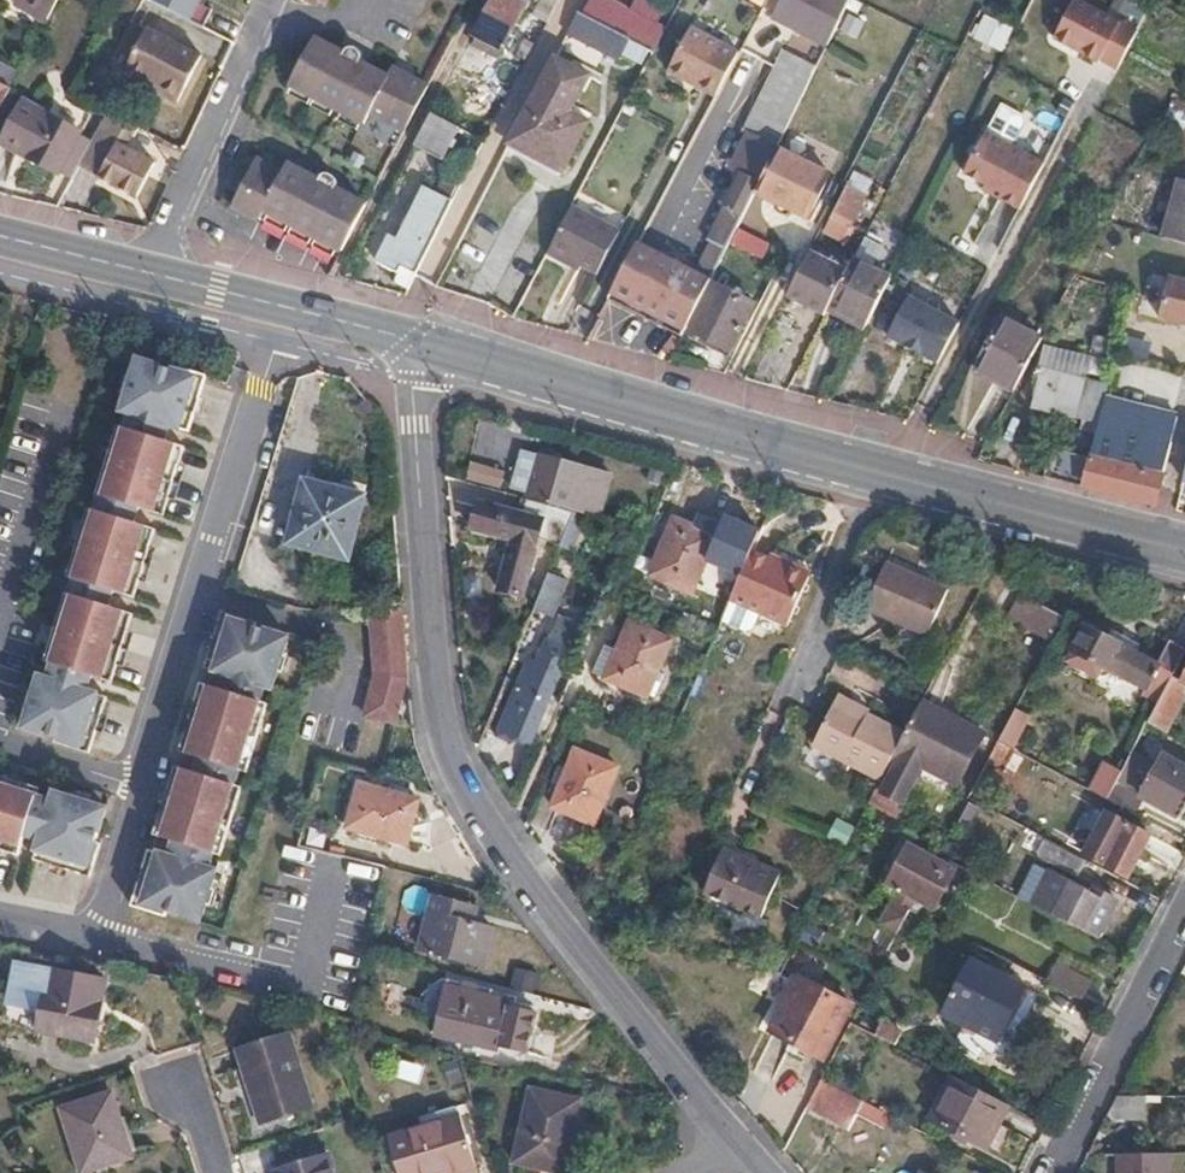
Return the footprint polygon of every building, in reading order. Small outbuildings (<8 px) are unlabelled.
[(13,8),(44,25),(58,0),(17,0),(13,8)] [(190,19),(199,0),(151,0),(190,19)] [(513,0),(487,0),(481,11),(485,13),(475,32),(500,46),(522,5),(513,0)] [(584,14),(630,38),(635,41),(644,46),(656,23),(612,0),(591,0),(584,14)] [(843,9),(825,0),(779,0),(770,17),(825,44),(843,9)] [(1080,0),(1072,0),(1052,38),(1097,61),(1098,59),(1119,20),(1080,0)] [(566,32),(568,33),(618,60),(625,46),(630,38),(584,14),(577,11),(566,32)] [(997,19),(988,44),(1005,51),(1014,25),(997,19)] [(1137,29),(1119,20),(1098,59),(1116,69),(1137,29)] [(713,95),(737,49),(689,24),(666,71),(713,95)] [(200,57),(146,30),(124,73),(157,89),(155,94),(176,104),(200,57)] [(407,128),(430,85),(395,67),(390,75),(357,58),(358,53),(357,50),(354,48),(350,48),(345,52),(315,36),(290,84),(365,122),(372,110),(407,128)] [(630,38),(625,46),(632,49),(635,41),(630,38)] [(732,227),(750,191),(773,145),(814,65),(783,49),(741,130),(743,131),(727,164),(737,170),(712,220),(730,230),(732,227)] [(555,57),(509,142),(562,169),(606,84),(555,57)] [(9,91),(0,85),(0,108),(9,91)] [(1168,120),(1184,124),(1184,103),(1173,100),(1168,120)] [(21,103),(0,142),(0,144),(57,175),(79,133),(21,103)] [(429,112),(412,144),(440,158),(457,126),(429,112)] [(1044,164),(985,132),(962,172),(984,184),(1000,193),(997,198),(1019,209),(1044,164)] [(773,145),(750,191),(803,216),(825,172),(773,145)] [(1,182),(11,154),(0,150),(0,181),(1,182)] [(127,163),(108,153),(95,176),(135,197),(153,163),(133,152),(127,163)] [(263,211),(341,251),(365,207),(332,191),(331,186),(329,183),(326,181),(323,181),(320,183),(318,185),(284,168),(281,174),(253,161),(230,207),(258,221),(263,211)] [(1164,237),(1184,243),(1184,180),(1181,179),(1164,237)] [(846,184),(823,230),(841,239),(865,193),(846,184)] [(1000,193),(984,184),(981,189),(997,198),(1000,193)] [(415,274),(453,200),(427,186),(400,240),(391,236),(377,263),(399,273),(402,267),(415,274)] [(573,207),(549,251),(595,275),(619,231),(573,207)] [(764,243),(732,227),(730,230),(724,242),(756,257),(764,243)] [(881,248),(861,238),(851,258),(871,268),(881,248)] [(635,242),(605,299),(677,336),(680,329),(631,303),(655,253),(635,242)] [(808,248),(785,295),(824,314),(827,307),(847,267),(808,248)] [(631,303),(680,329),(705,280),(655,253),(631,303)] [(827,307),(866,326),(891,278),(871,268),(851,258),(847,267),(827,307)] [(395,280),(409,287),(415,274),(402,267),(399,273),(395,280)] [(749,303),(710,284),(687,329),(726,349),(749,303)] [(959,324),(909,297),(888,337),(938,364),(959,324)] [(975,366),(1015,387),(1043,336),(1003,315),(975,366)] [(199,382),(132,362),(114,424),(182,445),(199,382)] [(1105,400),(1156,412),(1164,381),(1113,368),(1108,384),(1105,400)] [(1032,406),(1100,421),(1105,400),(1108,384),(1041,369),(1032,406)] [(1090,458),(1162,475),(1176,417),(1156,412),(1105,400),(1100,421),(1090,458)] [(171,449),(116,432),(95,505),(148,521),(171,449)] [(1050,448),(1048,456),(1059,458),(1060,451),(1050,448)] [(1081,455),(1072,484),(1091,489),(1155,505),(1162,475),(1090,458),(1081,455)] [(538,456),(526,498),(543,502),(570,509),(582,467),(538,456)] [(502,488),(507,470),(473,460),(468,478),(502,488)] [(347,556),(362,494),(306,481),(290,543),(347,556)] [(543,502),(526,498),(522,511),(475,500),(469,528),(510,538),(498,588),(520,594),(543,502)] [(141,535),(87,518),(68,587),(123,603),(141,535)] [(689,592),(713,534),(672,518),(649,576),(689,592)] [(748,555),(727,603),(782,628),(803,579),(748,555)] [(928,632),(947,586),(885,559),(866,604),(928,632)] [(629,620),(637,598),(607,586),(595,616),(626,628),(606,676),(648,694),(671,637),(629,620)] [(1063,616),(1020,593),(1007,618),(1051,640),(1063,616)] [(117,618),(66,602),(46,669),(98,683),(117,618)] [(413,684),(404,603),(389,621),(372,620),(377,682),(367,724),(399,732),(413,684)] [(550,617),(533,609),(522,636),(539,642),(550,617)] [(290,643),(218,620),(129,910),(202,929),(290,643)] [(1184,648),(1167,638),(1153,664),(1086,629),(1067,662),(1097,678),(1102,667),(1146,690),(1142,697),(1155,705),(1170,676),(1184,648)] [(498,730),(527,743),(557,677),(530,664),(498,730)] [(1161,732),(1184,687),(1184,676),(1182,682),(1170,676),(1155,705),(1145,724),(1161,732)] [(96,698),(33,679),(18,735),(80,757),(96,698)] [(887,766),(908,725),(866,706),(864,710),(831,697),(813,742),(883,773),(887,766)] [(876,788),(868,804),(892,817),(901,801),(904,803),(923,768),(957,784),(982,734),(919,704),(908,725),(887,766),(893,768),(882,791),(876,788)] [(595,823),(617,767),(575,751),(554,806),(595,823)] [(1140,799),(1180,820),(1184,810),(1184,769),(1163,757),(1140,799)] [(1087,790),(1104,800),(1113,783),(1118,774),(1101,766),(1087,790)] [(0,781),(0,855),(84,881),(107,814),(0,781)] [(1108,802),(1132,815),(1140,799),(1113,783),(1104,800),(1108,802)] [(348,826),(409,843),(420,800),(359,784),(348,826)] [(850,843),(856,823),(836,818),(831,838),(850,843)] [(1115,847),(1126,828),(1117,824),(1115,827),(1108,823),(1099,839),(1115,847)] [(1127,825),(1126,828),(1115,847),(1099,839),(1090,857),(1128,878),(1149,837),(1127,825)] [(1077,874),(1085,859),(1046,838),(1038,853),(1077,874)] [(940,857),(943,854),(940,853),(927,845),(925,849),(911,841),(891,881),(937,906),(958,868),(940,857)] [(762,915),(780,871),(725,849),(706,891),(762,915)] [(1031,902),(1096,937),(1115,902),(1077,881),(1074,884),(1048,870),(1031,902)] [(404,908),(427,912),(431,891),(408,887),(404,908)] [(422,947),(482,962),(492,925),(463,917),(466,903),(434,895),(422,947)] [(881,923),(897,932),(909,909),(892,900),(881,923)] [(1025,988),(1033,975),(999,956),(992,970),(1025,988)] [(998,1040),(1025,988),(992,970),(971,959),(944,1011),(998,1040)] [(1047,982),(1080,1000),(1090,983),(1068,970),(1070,967),(1059,961),(1047,982)] [(781,971),(759,965),(754,989),(776,995),(781,971)] [(94,1042),(103,982),(50,972),(40,1032),(94,1042)] [(825,1058),(852,1006),(798,976),(771,1028),(825,1058)] [(497,1047),(507,1000),(447,986),(437,1032),(497,1047)] [(898,1044),(906,1028),(885,1017),(877,1034),(898,1044)] [(313,1103),(291,1032),(242,1047),(264,1119),(313,1103)] [(822,1078),(809,1104),(850,1126),(864,1101),(822,1078)] [(992,1149),(1015,1109),(958,1078),(938,1118),(992,1149)] [(605,1100),(559,1089),(541,1162),(583,1172),(586,1172),(605,1100)] [(137,1155),(117,1094),(68,1109),(88,1171),(137,1155)] [(1106,1097),(1097,1115),(1136,1114),(1136,1096),(1106,1097)] [(867,1101),(861,1116),(886,1127),(892,1112),(867,1101)] [(464,1105),(392,1127),(406,1172),(425,1172),(451,1164),(455,1172),(464,1172),(483,1167),(464,1105)] [(1119,1146),(1119,1172),(1169,1172),(1169,1147),(1119,1146)] [(329,1152),(277,1167),(279,1172),(336,1172),(329,1152)]
